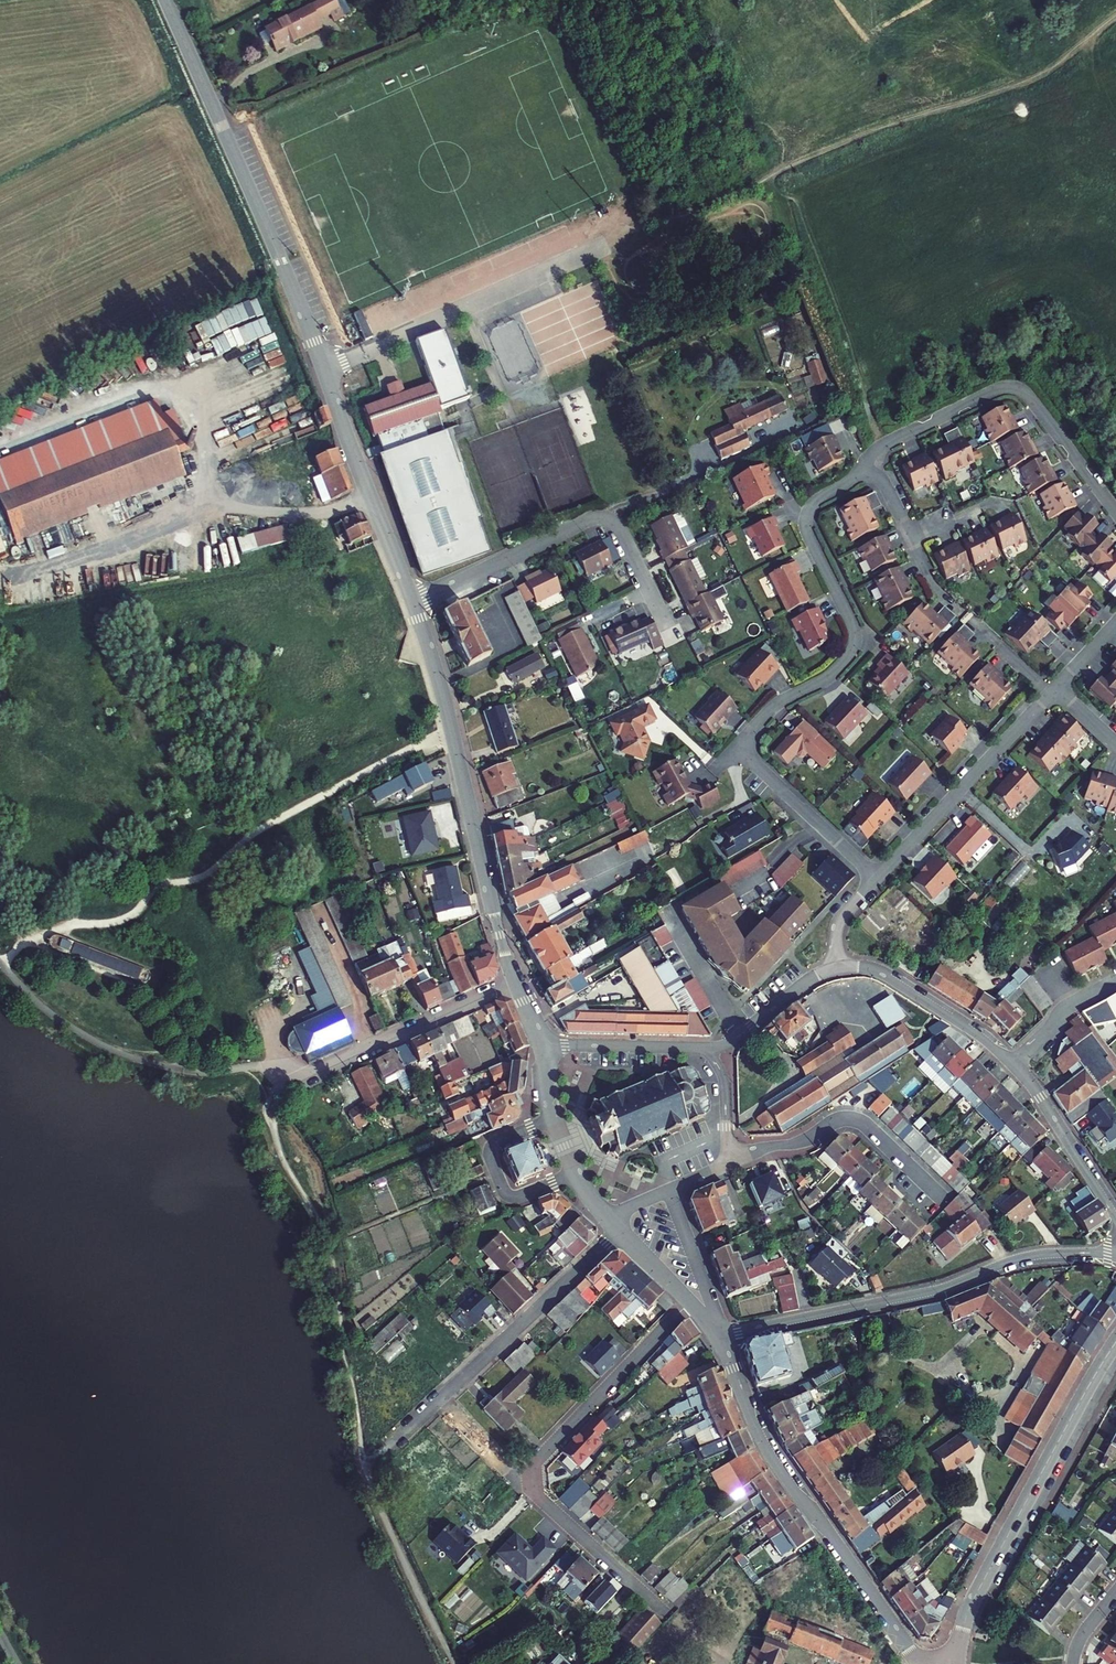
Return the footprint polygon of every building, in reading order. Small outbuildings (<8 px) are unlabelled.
[(281,22),(275,25),(265,30),(276,51),(320,28),(316,22),(331,14),(334,21),(349,13),(342,0),(323,0),(281,22)] [(363,310),(353,314),(364,340),(374,336),(363,310)] [(812,376),(806,377),(808,387),(829,383),(824,359),(809,362),(812,376)] [(288,360),(271,364),(276,381),(292,377),(288,360)] [(399,383),(386,388),(388,394),(402,390),(399,383)] [(364,409),(373,438),(377,436),(385,458),(381,460),(423,576),(486,554),(475,521),(478,520),(459,469),(457,470),(437,415),(440,414),(430,386),(404,395),(402,390),(388,394),(390,400),(364,409)] [(728,421),(730,426),(710,435),(721,460),(749,448),(742,431),(786,411),(780,398),(742,415),(738,406),(724,412),(728,421)] [(1009,418),(1004,407),(979,419),(984,431),(982,432),(988,444),(1015,431),(1008,418),(1009,418)] [(319,430),(326,427),(330,426),(324,411),(314,415),(319,430)] [(0,464),(0,496),(135,445),(124,417),(47,446),(0,464)] [(929,454),(930,455),(951,445),(950,443),(959,438),(955,429),(941,436),(946,446),(929,454)] [(113,504),(110,497),(181,470),(176,456),(175,453),(184,450),(187,452),(192,450),(193,446),(192,443),(188,441),(184,442),(183,446),(173,449),(172,446),(167,433),(157,437),(135,445),(0,496),(0,505),(16,546),(23,543),(22,539),(40,532),(113,504)] [(1028,444),(1023,433),(998,445),(1004,456),(1001,458),(1007,470),(1034,457),(1028,444)] [(828,438),(801,451),(807,463),(810,462),(815,473),(840,461),(835,451),(834,451),(828,438)] [(967,454),(959,438),(950,443),(951,445),(930,455),(943,481),(953,476),(952,474),(972,464),(967,454)] [(329,497),(331,501),(353,493),(336,452),(317,459),(315,454),(313,455),(315,460),(314,461),(329,497)] [(910,462),(899,467),(911,492),(923,487),(924,489),(936,483),(923,456),(910,463),(910,462)] [(1048,469),(1042,459),(1017,471),(1023,483),(1021,484),(1026,495),(1053,482),(1047,469),(1048,469)] [(762,465),(731,480),(743,505),(745,510),(771,497),(765,484),(762,485),(759,479),(762,478),(767,475),(762,465)] [(113,504),(184,477),(181,470),(110,497),(113,504)] [(1067,495),(1062,484),(1037,497),(1042,508),(1040,509),(1046,521),(1073,508),(1066,495),(1067,495)] [(872,494),(862,498),(867,508),(864,509),(875,529),(876,529),(868,513),(879,507),(872,494)] [(862,498),(836,511),(846,531),(844,532),(849,542),(875,529),(864,509),(867,508),(862,498)] [(349,547),(371,538),(361,515),(360,515),(359,514),(354,516),(354,518),(333,526),(338,538),(345,535),(349,547)] [(1075,514),(1061,529),(1067,534),(1064,537),(1076,548),(1089,534),(1095,528),(1083,517),(1081,520),(1075,514)] [(998,522),(987,527),(999,552),(1011,546),(1012,549),(1024,543),(1011,516),(998,523),(998,522)] [(670,517),(650,527),(657,541),(662,551),(661,552),(659,553),(663,560),(682,551),(686,549),(670,517)] [(88,518),(72,524),(77,537),(93,531),(88,518)] [(770,518),(744,531),(748,540),(751,539),(760,557),(781,547),(771,528),(774,527),(770,518)] [(282,527),(236,536),(239,552),(285,543),(282,527)] [(970,537),(960,542),(972,567),(983,562),(984,564),(996,558),(983,531),(970,538),(970,537)] [(1089,534),(1076,548),(1081,554),(1078,557),(1090,568),(1092,566),(1106,551),(1109,547),(1097,537),(1095,539),(1089,534)] [(868,573),(893,561),(888,551),(887,551),(881,538),(854,551),(860,563),(862,562),(868,573)] [(575,555),(586,578),(612,565),(601,543),(575,555)] [(942,551),(931,556),(943,581),(955,575),(956,578),(968,572),(955,545),(942,551)] [(706,595),(702,588),(699,581),(690,563),(689,561),(688,562),(682,551),(665,560),(670,571),(669,571),(686,605),(706,595)] [(1092,566),(1098,571),(1095,574),(1107,585),(1115,575),(1115,556),(1114,554),(1111,556),(1106,551),(1092,566)] [(706,577),(697,559),(690,563),(699,581),(706,577)] [(792,563),(766,576),(785,613),(805,603),(792,575),(797,573),(792,563)] [(896,569),(871,581),(880,601),(878,603),(883,613),(909,600),(899,579),(901,578),(896,569)] [(533,576),(524,580),(526,584),(534,599),(536,604),(560,592),(550,570),(540,575),(534,578),(533,576)] [(899,579),(909,600),(911,599),(900,578),(899,579)] [(518,593),(524,604),(534,599),(526,584),(516,589),(518,593)] [(1067,587),(1056,599),(1076,618),(1087,606),(1084,604),(1090,598),(1075,585),(1070,590),(1067,587)] [(524,604),(518,593),(504,600),(527,648),(541,641),(540,639),(524,604)] [(690,614),(692,613),(695,618),(702,632),(723,621),(709,593),(709,594),(706,595),(686,605),(685,605),(690,614)] [(1076,618),(1056,599),(1045,610),(1048,613),(1043,619),(1057,633),(1063,627),(1065,629),(1076,618)] [(442,615),(468,667),(490,656),(464,604),(442,615)] [(919,605),(899,626),(908,634),(910,632),(926,647),(945,626),(938,619),(936,621),(933,618),(919,605)] [(824,620),(818,608),(791,620),(796,630),(799,631),(809,651),(818,647),(822,645),(821,645),(830,640),(825,628),(823,629),(820,623),(823,622),(824,622),(824,621),(824,620)] [(942,608),(933,618),(936,621),(938,619),(945,626),(953,618),(942,608)] [(1010,627),(1002,635),(1023,655),(1036,641),(1039,638),(1040,640),(1048,632),(1027,613),(1012,629),(1010,627)] [(626,628),(610,636),(620,656),(650,641),(654,650),(663,646),(657,634),(649,619),(641,623),(640,622),(626,628)] [(592,655),(590,651),(591,651),(580,630),(575,621),(554,632),(559,640),(558,641),(576,678),(599,667),(593,655),(592,655)] [(961,626),(953,634),(961,641),(959,643),(963,646),(972,636),(961,626)] [(625,627),(609,634),(610,636),(626,628),(625,627)] [(541,641),(545,647),(558,641),(559,640),(554,632),(540,639),(541,641)] [(1039,638),(1036,641),(1045,651),(1056,640),(1051,636),(1048,632),(1040,640),(1039,638)] [(948,672),(957,680),(976,659),(963,646),(959,643),(961,641),(953,634),(934,655),(950,670),(948,672)] [(756,651),(733,677),(751,693),(758,685),(763,680),(765,681),(776,670),(756,651)] [(537,655),(506,671),(513,684),(543,668),(537,655)] [(866,684),(882,699),(904,675),(885,656),(874,667),(876,669),(878,671),(873,676),(866,684)] [(1105,677),(1115,687),(1115,660),(1108,669),(1110,672),(1105,677)] [(985,665),(974,677),(976,680),(993,706),(1008,690),(995,678),(991,674),(993,672),(991,671),(985,665)] [(974,677),(966,686),(982,701),(980,703),(989,711),(993,706),(976,680),(974,677)] [(1086,692),(1106,711),(1115,701),(1115,698),(1114,696),(1115,694),(1115,687),(1105,677),(1100,683),(1097,680),(1086,692)] [(575,702),(585,698),(578,682),(568,687),(575,702)] [(693,717),(693,721),(708,735),(709,734),(712,734),(717,729),(717,726),(721,721),(722,722),(733,709),(714,691),(704,702),(704,705),(693,717)] [(829,717),(821,724),(839,741),(863,716),(845,699),(834,711),(836,712),(832,716),(829,717)] [(483,713),(496,754),(517,748),(507,717),(514,714),(512,705),(504,708),(504,707),(490,711),(489,710),(486,711),(486,712),(483,713)] [(653,721),(645,707),(608,725),(614,737),(617,736),(622,745),(619,754),(641,761),(646,743),(639,728),(653,721)] [(580,717),(576,709),(571,712),(575,720),(580,717)] [(947,718),(928,738),(947,756),(955,747),(954,746),(959,741),(958,739),(963,734),(947,718)] [(1053,727),(1044,737),(1066,758),(1074,748),(1072,747),(1081,737),(1061,718),(1053,727)] [(800,723),(771,754),(784,766),(794,756),(797,758),(801,758),(804,755),(818,769),(822,769),(830,760),(831,756),(813,740),(815,737),(800,723)] [(1052,726),(1043,736),(1044,737),(1053,727),(1052,726)] [(575,732),(577,739),(583,737),(588,735),(586,728),(575,732)] [(1034,747),(1044,737),(1043,736),(1033,746),(1034,747)] [(577,739),(581,747),(586,745),(583,737),(577,739)] [(815,737),(813,740),(831,756),(833,753),(816,737),(815,737)] [(1034,747),(1026,756),(1046,775),(1055,765),(1057,767),(1066,758),(1044,737),(1034,747)] [(894,775),(884,786),(902,803),(917,787),(916,786),(927,774),(909,757),(893,774),(894,775)] [(673,761),(650,774),(656,786),(659,785),(664,795),(660,797),(665,807),(681,798),(694,802),(698,810),(716,800),(707,785),(694,792),(687,790),(682,779),(679,779),(677,775),(679,775),(677,772),(679,771),(673,761)] [(513,774),(509,764),(483,774),(497,810),(524,799),(519,788),(519,789),(515,790),(510,776),(513,774)] [(402,790),(409,786),(413,794),(432,784),(423,766),(404,776),(362,796),(367,806),(369,805),(389,795),(389,791),(400,786),(402,790)] [(990,797),(1006,812),(1020,797),(1024,801),(1035,790),(1013,770),(1003,781),(1004,782),(990,797)] [(684,782),(679,771),(677,772),(679,775),(677,775),(679,779),(682,779),(687,790),(694,792),(707,785),(707,784),(698,789),(688,786),(685,781),(684,782)] [(519,789),(513,774),(510,776),(515,790),(519,789)] [(916,786),(917,787),(928,775),(927,774),(916,786)] [(1100,778),(1089,774),(1080,801),(1093,805),(1092,807),(1105,811),(1113,784),(1114,783),(1100,778)] [(1004,782),(1003,781),(989,796),(990,797),(1004,782)] [(1104,813),(1115,817),(1115,785),(1113,784),(1104,813)] [(449,789),(432,794),(434,803),(451,798),(449,789)] [(617,789),(604,796),(607,803),(621,796),(617,789)] [(854,817),(846,825),(863,841),(875,829),(874,828),(878,824),(880,826),(891,814),(870,794),(864,801),(865,802),(853,816),(854,817)] [(371,807),(369,805),(367,806),(362,796),(356,799),(362,812),(371,807)] [(629,810),(621,797),(605,806),(612,819),(629,810)] [(741,809),(743,817),(758,812),(755,804),(741,809)] [(404,819),(412,857),(438,851),(430,813),(404,819)] [(728,860),(771,838),(760,817),(726,834),(731,843),(722,848),(728,860)] [(619,831),(634,823),(632,819),(617,826),(619,831)] [(963,828),(942,850),(960,867),(968,859),(974,852),(980,858),(989,848),(983,842),(988,838),(967,819),(961,825),(963,828)] [(779,825),(784,834),(790,831),(784,822),(779,825)] [(530,845),(527,830),(524,827),(513,829),(512,824),(493,828),(490,829),(492,838),(495,852),(530,845)] [(1062,843),(1052,847),(1060,867),(1075,861),(1089,847),(1073,830),(1066,837),(1067,838),(1062,843)] [(640,834),(617,845),(621,855),(648,841),(644,833),(640,834)] [(530,845),(495,852),(498,866),(533,859),(532,853),(537,852),(535,842),(530,845)] [(974,852),(968,859),(974,864),(980,858),(974,852)] [(724,872),(716,876),(722,887),(724,890),(731,886),(738,883),(744,879),(751,876),(758,872),(768,867),(760,854),(750,859),(744,862),(737,866),(730,869),(724,872)] [(800,866),(802,864),(791,855),(786,861),(781,866),(776,872),(772,877),(775,884),(780,889),(785,883),(787,881),(792,876),(797,870),(800,866)] [(853,879),(830,858),(813,876),(835,898),(853,879)] [(533,859),(498,866),(501,879),(531,873),(535,872),(541,869),(540,863),(534,864),(533,859)] [(919,875),(910,884),(928,901),(941,887),(944,887),(952,878),(931,859),(921,869),(924,871),(920,875),(919,875)] [(524,889),(526,892),(507,897),(518,918),(513,919),(524,939),(550,925),(551,926),(560,921),(557,916),(555,913),(547,919),(546,922),(536,904),(550,897),(584,881),(576,864),(533,885),(524,889)] [(658,874),(660,873),(662,873),(657,865),(652,868),(650,869),(651,872),(654,873),(658,874)] [(445,870),(439,871),(432,873),(438,902),(433,904),(436,915),(469,908),(470,908),(467,896),(461,897),(455,868),(445,870)] [(524,889),(533,885),(531,873),(501,879),(504,898),(507,897),(526,892),(524,889)] [(993,892),(1001,899),(1007,892),(999,886),(993,892)] [(722,887),(681,911),(715,969),(734,986),(747,993),(764,974),(789,946),(786,942),(765,924),(766,922),(765,920),(741,946),(741,947),(730,937),(734,933),(726,920),(738,913),(722,887)] [(984,917),(1001,899),(993,892),(976,911),(984,917)] [(963,902),(968,906),(974,899),(969,894),(963,902)] [(367,957),(339,895),(325,901),(353,963),(367,957)] [(765,924),(786,942),(793,933),(802,925),(810,915),(796,902),(788,895),(779,904),(771,913),(765,920),(766,922),(765,924)] [(555,913),(557,916),(560,914),(550,897),(536,904),(546,922),(547,919),(555,913)] [(304,935),(338,1010),(352,1003),(308,908),(294,914),(304,935)] [(438,924),(471,916),(469,908),(436,915),(438,924)] [(551,926),(550,925),(524,939),(545,974),(570,960),(556,935),(583,920),(582,918),(578,910),(560,921),(551,926)] [(1106,962),(1101,952),(1115,944),(1115,915),(1089,929),(1094,939),(1064,955),(1076,978),(1106,962)] [(664,926),(661,921),(656,924),(659,929),(663,927),(664,926)] [(434,940),(445,934),(442,927),(430,933),(434,940)] [(659,929),(649,935),(654,943),(658,950),(672,942),(668,935),(663,927),(659,929)] [(451,962),(448,964),(461,995),(495,979),(498,972),(493,956),(492,956),(489,945),(479,949),(483,960),(470,965),(466,956),(463,957),(453,933),(441,938),(451,962)] [(641,999),(648,1013),(648,1014),(686,1014),(696,1015),(680,987),(658,950),(654,943),(649,935),(634,944),(638,950),(618,961),(622,967),(641,999)] [(95,968),(127,981),(143,986),(148,983),(149,976),(141,969),(61,940),(51,939),(46,944),(49,951),(95,968)] [(376,953),(378,955),(354,965),(370,1000),(411,981),(405,967),(402,969),(401,966),(400,967),(397,961),(391,963),(390,963),(391,962),(385,949),(376,953)] [(591,955),(588,949),(570,960),(545,974),(553,990),(575,978),(570,968),(578,964),(577,962),(591,955)] [(426,1011),(456,997),(450,983),(434,990),(430,982),(425,971),(417,974),(408,955),(403,957),(402,957),(401,958),(405,967),(411,981),(426,1011)] [(922,975),(918,972),(919,970),(898,957),(892,965),(914,978),(918,981),(922,975)] [(926,986),(961,1009),(973,990),(938,968),(926,986)] [(553,990),(544,995),(552,1009),(572,997),(568,990),(584,981),(583,980),(590,976),(587,971),(575,978),(553,990)] [(1040,1013),(1052,1004),(1031,976),(1019,987),(1024,992),(1040,1013)] [(680,987),(696,1015),(710,1007),(706,1000),(702,993),(698,986),(694,979),(680,987)] [(1019,987),(1014,980),(991,1002),(982,997),(970,1014),(984,1023),(989,1017),(1003,1003),(1005,1001),(1019,987)] [(584,981),(568,990),(572,997),(588,988),(584,981)] [(1010,1006),(1024,992),(1019,987),(1005,1001),(1010,1006)] [(970,1014),(982,997),(973,990),(961,1009),(970,1014)] [(905,1019),(891,997),(873,1009),(887,1030),(905,1019)] [(584,1007),(559,1021),(567,1034),(683,1036),(686,1037),(686,1014),(648,1014),(648,1013),(641,999),(584,1007)] [(764,1030),(771,1039),(777,1033),(791,1050),(803,1041),(815,1031),(802,1014),(808,1009),(801,1000),(783,1015),(764,1030)] [(498,1033),(504,1030),(518,1024),(509,1003),(501,1001),(484,1009),(487,1015),(490,1014),(494,1024),(490,1028),(488,1025),(481,1029),(488,1040),(489,1039),(498,1033)] [(989,1017),(1006,1034),(1020,1021),(1003,1003),(989,1017)] [(303,1055),(304,1055),(309,1065),(354,1044),(338,1010),(333,1012),(330,1004),(322,1008),(325,1015),(303,1026),(301,1020),(290,1024),(294,1032),(293,1033),(292,1033),(291,1034),(290,1035),(289,1035),(289,1036),(288,1038),(287,1040),(287,1041),(287,1042),(287,1043),(287,1045),(287,1046),(287,1047),(288,1049),(288,1050),(289,1050),(290,1052),(291,1053),(293,1054),(295,1055),(296,1055),(297,1056),(299,1056),(300,1056),(302,1055),(303,1055)] [(1038,1013),(1033,1018),(1036,1022),(1041,1017),(1038,1013)] [(696,1015),(686,1014),(686,1037),(703,1037),(709,1037),(696,1015)] [(384,1030),(377,1015),(369,1019),(376,1034),(384,1030)] [(459,1040),(474,1032),(467,1016),(452,1024),(459,1040)] [(1095,1032),(1090,1035),(1087,1030),(1077,1017),(1069,1023),(1073,1029),(1064,1036),(1066,1038),(1061,1042),(1062,1044),(1061,1045),(1060,1045),(1056,1057),(1057,1057),(1058,1059),(1055,1061),(1058,1066),(1056,1067),(1063,1075),(1068,1071),(1074,1078),(1053,1096),(1066,1116),(1099,1090),(1115,1077),(1115,1059),(1109,1050),(1107,1048),(1095,1032)] [(928,1030),(933,1038),(934,1037),(949,1028),(940,1022),(928,1030)] [(451,1044),(453,1043),(459,1040),(452,1024),(444,1027),(451,1044)] [(508,1060),(511,1066),(526,1066),(528,1048),(518,1024),(504,1030),(498,1033),(505,1046),(510,1044),(515,1056),(508,1060)] [(903,1025),(855,1055),(846,1061),(842,1054),(847,1051),(843,1045),(848,1042),(846,1038),(849,1036),(841,1024),(832,1030),(834,1033),(825,1038),(828,1042),(807,1056),(816,1071),(811,1074),(815,1081),(757,1118),(764,1129),(774,1122),(782,1135),(850,1091),(863,1083),(866,1081),(909,1054),(906,1049),(915,1044),(903,1025)] [(1095,1032),(1091,1026),(1087,1030),(1090,1035),(1095,1032)] [(444,1066),(439,1054),(446,1051),(444,1047),(451,1044),(444,1027),(437,1031),(423,1037),(432,1057),(434,1062),(438,1070),(446,1087),(452,1085),(469,1078),(467,1075),(460,1060),(444,1066)] [(847,1051),(851,1049),(855,1046),(849,1036),(846,1038),(848,1042),(843,1045),(847,1051)] [(423,1037),(409,1044),(416,1058),(421,1069),(427,1066),(425,1061),(432,1057),(423,1037)] [(960,1053),(947,1039),(923,1062),(937,1076),(960,1053)] [(403,1047),(409,1061),(416,1058),(409,1044),(403,1047)] [(847,1051),(842,1054),(846,1061),(855,1055),(851,1049),(847,1051)] [(395,1051),(374,1060),(384,1081),(396,1075),(398,1079),(404,1093),(410,1090),(415,1100),(409,1102),(412,1109),(420,1106),(402,1068),(396,1053),(395,1051)] [(396,1053),(402,1068),(408,1065),(402,1051),(396,1053)] [(937,1076),(949,1088),(952,1086),(973,1065),(960,1053),(937,1076)] [(811,1074),(816,1071),(807,1056),(796,1063),(806,1078),(811,1074)] [(923,1062),(918,1068),(931,1081),(937,1076),(923,1062)] [(973,1065),(952,1086),(963,1098),(987,1076),(975,1064),(973,1065)] [(390,1114),(368,1066),(352,1074),(365,1103),(348,1115),(356,1127),(376,1114),(378,1117),(379,1121),(390,1114)] [(453,1122),(515,1096),(522,1093),(526,1066),(511,1066),(502,1066),(501,1066),(488,1071),(495,1089),(463,1102),(463,1101),(447,1107),(453,1122)] [(639,1085),(638,1085),(638,1087),(633,1089),(633,1088),(632,1088),(632,1089),(627,1092),(626,1090),(625,1091),(626,1092),(620,1094),(620,1093),(619,1093),(619,1095),(618,1095),(614,1093),(609,1096),(608,1099),(608,1100),(607,1100),(606,1099),(605,1099),(605,1100),(600,1103),(599,1102),(598,1102),(598,1103),(594,1101),(593,1100),(592,1100),(593,1102),(589,1110),(588,1111),(588,1112),(590,1111),(594,1113),(596,1118),(590,1120),(590,1119),(588,1120),(589,1121),(588,1121),(588,1123),(589,1122),(600,1147),(598,1147),(599,1148),(600,1148),(601,1149),(602,1148),(601,1147),(607,1145),(609,1149),(607,1154),(606,1155),(606,1156),(608,1155),(616,1159),(617,1160),(618,1159),(617,1158),(619,1154),(619,1155),(621,1154),(620,1153),(626,1151),(626,1152),(628,1151),(627,1150),(628,1150),(632,1151),(638,1149),(639,1146),(639,1145),(640,1145),(641,1146),(642,1146),(641,1144),(646,1142),(647,1143),(648,1143),(648,1142),(653,1140),(653,1141),(654,1140),(654,1139),(659,1137),(660,1138),(661,1138),(660,1136),(666,1135),(666,1136),(667,1135),(667,1134),(668,1133),(668,1134),(672,1135),(677,1133),(679,1129),(680,1128),(680,1130),(681,1129),(681,1128),(687,1126),(687,1127),(688,1127),(688,1125),(689,1125),(688,1124),(703,1117),(704,1118),(705,1117),(704,1116),(708,1113),(709,1113),(710,1112),(708,1111),(708,1105),(709,1106),(710,1105),(709,1104),(706,1099),(708,1098),(707,1097),(706,1098),(699,1081),(700,1081),(700,1080),(699,1080),(697,1075),(697,1074),(696,1073),(696,1075),(691,1071),(692,1069),(691,1069),(690,1070),(684,1070),(685,1069),(684,1069),(683,1069),(668,1076),(668,1075),(667,1075),(666,1074),(665,1074),(666,1076),(660,1078),(659,1077),(658,1077),(659,1078),(658,1079),(658,1078),(654,1077),(648,1079),(647,1083),(646,1084),(645,1082),(644,1083),(645,1084),(640,1086),(639,1085)] [(386,1085),(398,1079),(396,1075),(384,1081),(386,1085)] [(963,1098),(975,1110),(983,1103),(998,1087),(987,1076),(963,1098)] [(469,1078),(452,1085),(457,1096),(473,1090),(469,1078)] [(440,1090),(443,1096),(444,1101),(457,1096),(452,1085),(446,1087),(440,1090)] [(998,1087),(983,1103),(994,1115),(1010,1099),(998,1087)] [(1099,1090),(1066,1116),(1072,1126),(1106,1100),(1099,1090)] [(881,1095),(879,1098),(885,1104),(888,1107),(891,1104),(881,1095)] [(479,1121),(478,1118),(485,1116),(492,1131),(499,1128),(499,1129),(503,1127),(502,1127),(512,1123),(514,1122),(515,1121),(516,1120),(516,1119),(517,1119),(517,1118),(518,1117),(518,1115),(518,1114),(518,1113),(517,1111),(516,1108),(514,1104),(515,1104),(516,1100),(515,1096),(453,1122),(444,1125),(448,1134),(479,1121)] [(868,1109),(868,1110),(875,1114),(885,1104),(879,1098),(868,1109)] [(994,1115),(990,1119),(1001,1131),(1022,1111),(1010,1099),(994,1115)] [(1072,1126),(1080,1137),(1085,1133),(1094,1125),(1114,1110),(1106,1100),(1072,1126)] [(885,1104),(875,1114),(878,1118),(888,1107),(885,1104)] [(886,1126),(896,1115),(891,1109),(880,1120),(886,1126)] [(1104,1138),(1095,1144),(1104,1156),(1111,1150),(1114,1154),(1115,1153),(1115,1113),(1114,1110),(1094,1125),(1104,1138)] [(1001,1131),(999,1133),(1010,1145),(1033,1123),(1022,1111),(1001,1131)] [(376,1114),(356,1127),(359,1130),(378,1117),(376,1114)] [(902,1120),(897,1115),(896,1115),(886,1126),(891,1131),(902,1120)] [(897,1136),(907,1125),(902,1120),(891,1131),(897,1136)] [(1010,1145),(1009,1146),(1021,1158),(1045,1135),(1033,1123),(1010,1145)] [(913,1131),(910,1127),(907,1125),(897,1136),(903,1142),(913,1131)] [(935,1128),(926,1137),(930,1141),(939,1133),(935,1128)] [(908,1147),(919,1136),(913,1131),(903,1142),(908,1147)] [(924,1142),(922,1139),(919,1136),(908,1147),(914,1152),(924,1142)] [(818,1159),(831,1172),(836,1166),(851,1150),(838,1137),(818,1159)] [(920,1158),(930,1147),(924,1142),(914,1152),(920,1158)] [(464,1147),(468,1157),(477,1153),(473,1143),(464,1147)] [(949,1159),(960,1171),(968,1163),(962,1157),(970,1149),(964,1143),(949,1159)] [(524,1181),(540,1174),(536,1165),(532,1154),(527,1144),(502,1154),(504,1157),(503,1158),(505,1162),(506,1162),(512,1177),(511,1177),(513,1182),(514,1182),(515,1185),(517,1184),(518,1186),(522,1185),(521,1182),(524,1181)] [(455,1162),(468,1157),(464,1147),(451,1152),(455,1162)] [(936,1152),(934,1150),(930,1147),(920,1158),(925,1163),(936,1152)] [(1049,1181),(1045,1184),(1051,1191),(1071,1171),(1058,1157),(1057,1159),(1052,1154),(1046,1148),(1031,1163),(1049,1181)] [(836,1166),(849,1178),(864,1162),(851,1150),(836,1166)] [(532,1154),(536,1165),(542,1162),(538,1151),(532,1154)] [(931,1168),(941,1158),(936,1152),(925,1163),(931,1168)] [(947,1163),(946,1162),(941,1158),(931,1168),(936,1173),(947,1163)] [(873,1178),(877,1174),(864,1162),(849,1178),(862,1190),(873,1178)] [(973,1162),(964,1170),(967,1173),(976,1165),(973,1162)] [(942,1179),(952,1168),(947,1163),(936,1173),(942,1179)] [(480,1166),(464,1173),(468,1181),(483,1174),(480,1166)] [(958,1174),(958,1173),(952,1168),(942,1179),(947,1184),(958,1174)] [(953,1190),(963,1179),(958,1174),(947,1184),(953,1190)] [(772,1176),(749,1186),(759,1209),(782,1199),(772,1176)] [(856,1196),(858,1194),(862,1190),(849,1178),(843,1184),(850,1190),(850,1194),(852,1196),(856,1196)] [(871,1206),(886,1190),(873,1178),(862,1190),(858,1194),(871,1206)] [(953,1190),(959,1195),(962,1192),(969,1185),(963,1179),(953,1190)] [(689,1203),(701,1234),(713,1229),(736,1219),(732,1210),(730,1211),(723,1196),(725,1195),(727,1194),(722,1182),(692,1195),(689,1203)] [(472,1192),(480,1214),(493,1209),(485,1187),(472,1192)] [(1087,1236),(1108,1222),(1086,1188),(1075,1195),(1077,1198),(1070,1202),(1078,1213),(1074,1216),(1087,1236)] [(884,1218),(899,1202),(886,1190),(871,1206),(884,1218)] [(953,1201),(964,1214),(973,1205),(962,1192),(959,1195),(953,1201)] [(997,1210),(1011,1227),(1021,1219),(1026,1215),(1027,1217),(1028,1217),(1035,1211),(1033,1209),(1019,1192),(997,1210)] [(723,1196),(730,1211),(732,1210),(725,1195),(723,1196)] [(537,1203),(542,1215),(545,1213),(549,1217),(533,1229),(538,1233),(553,1227),(554,1225),(569,1210),(558,1199),(550,1198),(537,1203)] [(953,1201),(944,1210),(958,1223),(933,1243),(947,1261),(990,1227),(973,1205),(964,1214),(953,1201)] [(884,1218),(896,1231),(897,1231),(912,1215),(899,1202),(884,1218)] [(569,1210),(554,1225),(564,1234),(580,1219),(569,1210)] [(516,1232),(526,1224),(518,1214),(508,1222),(516,1232)] [(922,1230),(925,1227),(912,1215),(897,1231),(896,1231),(903,1237),(910,1243),(922,1230)] [(896,1231),(884,1218),(878,1225),(891,1237),(896,1231)] [(594,1240),(594,1232),(580,1219),(564,1234),(557,1241),(548,1249),(555,1257),(554,1258),(564,1268),(594,1240)] [(926,1235),(932,1230),(928,1225),(922,1230),(926,1235)] [(483,1251),(501,1270),(506,1276),(490,1291),(513,1315),(531,1299),(509,1275),(514,1270),(509,1264),(517,1254),(499,1235),(483,1251)] [(903,1237),(896,1245),(902,1251),(910,1243),(903,1237)] [(827,1247),(810,1265),(820,1275),(821,1274),(836,1288),(843,1280),(845,1282),(854,1272),(844,1263),(843,1264),(838,1259),(839,1258),(827,1247)] [(740,1265),(736,1255),(730,1257),(726,1250),(709,1256),(719,1282),(764,1265),(761,1256),(740,1265)] [(629,1263),(620,1254),(611,1254),(575,1289),(582,1294),(588,1288),(590,1290),(603,1277),(610,1284),(629,1263)] [(786,1267),(782,1258),(764,1265),(719,1282),(726,1299),(749,1291),(770,1282),(766,1274),(777,1270),(786,1267)] [(652,1283),(629,1263),(610,1284),(619,1292),(617,1293),(618,1295),(602,1311),(613,1322),(652,1283)] [(777,1288),(783,1313),(798,1310),(791,1276),(773,1280),(775,1289),(777,1288)] [(870,1279),(874,1291),(882,1287),(877,1276),(870,1279)] [(1040,1283),(1023,1300),(1001,1280),(988,1285),(1022,1315),(1030,1308),(1048,1291),(1040,1283)] [(641,1305),(645,1311),(654,1302),(666,1312),(674,1305),(663,1294),(652,1283),(613,1322),(618,1328),(641,1305)] [(1056,1283),(1053,1285),(1052,1286),(1068,1300),(1071,1297),(1056,1283)] [(1031,1376),(1030,1377),(1044,1385),(1036,1399),(1025,1393),(1017,1406),(1028,1413),(1019,1429),(1041,1441),(1064,1400),(1082,1369),(1063,1352),(1056,1345),(1028,1321),(1022,1315),(988,1285),(945,1303),(946,1307),(953,1323),(979,1312),(1023,1351),(1024,1351),(1026,1351),(1038,1338),(1048,1347),(1045,1353),(1044,1352),(1031,1376)] [(1109,1309),(1106,1311),(1090,1295),(1077,1308),(1084,1315),(1087,1318),(1105,1334),(1114,1320),(1115,1317),(1115,1287),(1106,1301),(1104,1304),(1109,1309)] [(566,1333),(567,1332),(593,1303),(582,1294),(575,1289),(547,1316),(566,1333)] [(476,1292),(458,1309),(474,1326),(485,1316),(489,1319),(496,1313),(476,1292)] [(593,1303),(567,1332),(573,1338),(591,1320),(600,1309),(593,1303)] [(942,1303),(921,1307),(923,1318),(944,1313),(943,1307),(942,1303)] [(1028,1321),(1036,1313),(1030,1308),(1022,1315),(1028,1321)] [(375,1356),(408,1324),(399,1314),(366,1346),(375,1356)] [(1084,1315),(1077,1324),(1080,1327),(1087,1318),(1084,1315)] [(366,1331),(377,1322),(372,1316),(361,1325),(366,1331)] [(1066,1340),(1069,1343),(1088,1360),(1105,1334),(1087,1318),(1080,1327),(1077,1324),(1066,1340)] [(658,1373),(678,1354),(681,1350),(699,1338),(687,1321),(678,1327),(663,1344),(668,1350),(651,1366),(658,1373)] [(1063,1352),(1082,1369),(1088,1360),(1069,1343),(1066,1340),(1056,1331),(1054,1335),(1052,1336),(1058,1342),(1056,1345),(1063,1352)] [(572,1338),(566,1333),(558,1341),(564,1346),(572,1338)] [(744,1350),(755,1388),(790,1377),(785,1362),(787,1358),(785,1352),(781,1350),(784,1349),(792,1346),(789,1335),(748,1343),(744,1350)] [(607,1346),(620,1358),(627,1352),(614,1339),(607,1346)] [(407,1348),(399,1340),(384,1355),(391,1363),(407,1348)] [(603,1342),(584,1362),(600,1377),(612,1364),(614,1365),(620,1358),(603,1342)] [(527,1348),(523,1344),(516,1352),(527,1364),(535,1356),(527,1348)] [(509,1357),(521,1370),(527,1364),(516,1352),(515,1351),(509,1357)] [(667,1385),(688,1365),(678,1354),(658,1373),(657,1374),(667,1385)] [(521,1370),(509,1357),(503,1363),(515,1375),(521,1370)] [(843,1376),(838,1367),(810,1382),(815,1391),(818,1389),(837,1379),(843,1376)] [(698,1387),(684,1393),(688,1401),(724,1385),(719,1370),(696,1379),(698,1387)] [(512,1420),(520,1413),(512,1404),(534,1383),(524,1372),(484,1411),(505,1433),(515,1423),(512,1420)] [(837,1379),(841,1386),(846,1383),(843,1376),(837,1379)] [(1022,1391),(1025,1393),(1036,1399),(1044,1385),(1030,1377),(1022,1391)] [(696,1407),(699,1414),(701,1414),(730,1401),(724,1385),(688,1401),(685,1402),(674,1407),(675,1407),(668,1411),(672,1417),(696,1407)] [(767,1412),(774,1429),(774,1430),(796,1419),(792,1410),(819,1398),(817,1395),(815,1391),(788,1402),(767,1412)] [(683,1440),(687,1438),(695,1434),(737,1416),(730,1401),(701,1414),(705,1421),(684,1430),(686,1434),(681,1436),(683,1440)] [(853,1410),(856,1409),(858,1408),(855,1401),(850,1404),(853,1410)] [(1017,1406),(1009,1419),(1019,1429),(1028,1413),(1017,1406)] [(599,1418),(605,1424),(616,1413),(610,1407),(599,1418)] [(515,1423),(523,1415),(520,1413),(512,1420),(515,1423)] [(826,1414),(812,1421),(808,1413),(796,1419),(774,1430),(782,1446),(809,1432),(830,1422),(826,1414)] [(690,1445),(711,1435),(715,1443),(744,1431),(737,1416),(695,1434),(687,1438),(690,1445)] [(597,1439),(607,1428),(604,1425),(595,1417),(589,1422),(562,1453),(578,1468),(601,1443),(597,1439)] [(865,1422),(827,1441),(839,1458),(874,1434),(865,1422)] [(1019,1429),(1012,1441),(1015,1443),(1034,1453),(1041,1441),(1019,1429)] [(730,1449),(735,1461),(753,1451),(744,1431),(715,1443),(699,1450),(704,1461),(730,1449)] [(812,1449),(819,1445),(809,1432),(782,1446),(791,1459),(812,1449)] [(1115,1450),(1115,1434),(1103,1458),(1104,1458),(1101,1464),(1107,1468),(1110,1461),(1109,1461),(1115,1450)] [(962,1463),(974,1456),(962,1437),(932,1454),(945,1475),(963,1464),(962,1463)] [(812,1449),(825,1468),(839,1458),(827,1441),(819,1445),(812,1449)] [(1004,1456),(1003,1457),(1006,1458),(1015,1443),(1012,1441),(1004,1456)] [(1006,1458),(1025,1469),(1034,1453),(1015,1443),(1006,1458)] [(905,1497),(901,1492),(862,1520),(825,1468),(812,1449),(791,1459),(843,1534),(850,1543),(905,1497)] [(742,1488),(766,1472),(753,1451),(735,1461),(711,1475),(724,1500),(742,1488)] [(974,1456),(962,1463),(963,1464),(975,1457),(974,1456)] [(915,1488),(900,1469),(895,1473),(909,1493),(912,1491),(915,1488)] [(742,1507),(775,1484),(766,1472),(742,1488),(747,1494),(745,1496),(719,1514),(723,1520),(742,1507)] [(579,1478),(575,1483),(585,1493),(590,1488),(579,1478)] [(575,1483),(559,1500),(569,1510),(583,1496),(585,1493),(575,1483)] [(746,1513),(756,1506),(760,1513),(784,1497),(775,1484),(742,1507),(746,1513)] [(859,1556),(880,1538),(879,1537),(886,1531),(888,1534),(914,1513),(915,1514),(925,1506),(912,1491),(909,1493),(905,1497),(850,1543),(859,1556)] [(587,1492),(583,1496),(569,1510),(580,1520),(590,1510),(593,1506),(591,1504),(595,1499),(587,1492)] [(605,1493),(603,1495),(614,1505),(616,1503),(605,1493)] [(593,1506),(590,1510),(600,1520),(602,1518),(614,1505),(603,1495),(593,1506)] [(756,1524),(758,1528),(760,1530),(792,1510),(784,1497),(760,1513),(764,1519),(756,1524)] [(1074,1516),(1056,1506),(1051,1515),(1069,1525),(1074,1516)] [(763,1537),(766,1535),(769,1540),(799,1520),(792,1510),(760,1530),(758,1528),(755,1530),(758,1535),(761,1534),(763,1537)] [(1108,1520),(1110,1522),(1101,1532),(1115,1544),(1115,1510),(1108,1520)] [(591,1530),(616,1554),(628,1542),(602,1518),(600,1520),(591,1530)] [(780,1557),(792,1549),(794,1551),(813,1539),(799,1520),(769,1540),(768,1540),(780,1557)] [(957,1520),(948,1528),(955,1536),(959,1532),(965,1525),(957,1520)] [(450,1524),(433,1542),(457,1565),(475,1545),(469,1538),(467,1541),(450,1524)] [(968,1537),(974,1541),(982,1546),(987,1537),(965,1525),(959,1532),(968,1537)] [(497,1554),(526,1582),(556,1550),(543,1538),(532,1551),(515,1535),(497,1554)] [(1056,1628),(1054,1626),(1070,1606),(1072,1608),(1084,1593),(1082,1591),(1098,1571),(1100,1573),(1106,1565),(1085,1548),(1079,1555),(1081,1557),(1065,1577),(1062,1576),(1051,1590),(1053,1592),(1036,1612),(1034,1610),(1028,1618),(1049,1635),(1056,1628)] [(973,1550),(967,1558),(974,1563),(978,1555),(973,1550)] [(919,1552),(880,1585),(890,1601),(909,1585),(920,1576),(912,1566),(923,1557),(919,1552)] [(555,1565),(565,1574),(556,1585),(574,1601),(597,1575),(591,1569),(594,1566),(589,1563),(587,1566),(579,1559),(574,1564),(564,1554),(555,1565)] [(869,1556),(863,1561),(867,1567),(874,1563),(874,1560),(872,1556),(869,1556)] [(652,1565),(641,1576),(648,1583),(660,1572),(652,1565)] [(670,1573),(655,1588),(664,1597),(665,1596),(679,1581),(670,1573)] [(679,1581),(665,1596),(673,1604),(687,1590),(690,1587),(681,1579),(679,1581)] [(621,1588),(612,1580),(606,1586),(603,1583),(584,1603),(596,1614),(621,1588)] [(890,1601),(906,1623),(922,1610),(932,1601),(919,1584),(912,1589),(909,1585),(890,1601)] [(523,1585),(515,1593),(521,1598),(529,1590),(523,1585)] [(677,1609),(692,1595),(687,1590),(673,1604),(673,1605),(677,1609)] [(956,1597),(948,1593),(939,1605),(937,1608),(928,1618),(922,1610),(906,1623),(919,1640),(927,1641),(939,1625),(948,1611),(956,1597)] [(932,1601),(922,1610),(928,1618),(937,1608),(932,1601)] [(637,1603),(645,1610),(646,1610),(637,1602),(637,1603)] [(632,1640),(626,1646),(634,1654),(660,1625),(657,1622),(648,1614),(645,1610),(631,1627),(625,1633),(632,1640)] [(755,1648),(748,1663),(780,1663),(781,1661),(786,1650),(785,1649),(788,1642),(821,1655),(831,1659),(842,1663),(869,1663),(873,1654),(771,1612),(763,1631),(764,1640),(760,1650),(755,1648)] [(1114,1663),(1115,1663),(1115,1633),(1110,1640),(1108,1638),(1104,1644),(1106,1646),(1100,1652),(1098,1655),(1109,1663),(1113,1663),(1114,1663)] [(821,1655),(819,1660),(829,1663),(831,1659),(821,1655)] [(559,1656),(551,1663),(568,1663),(559,1656)]
